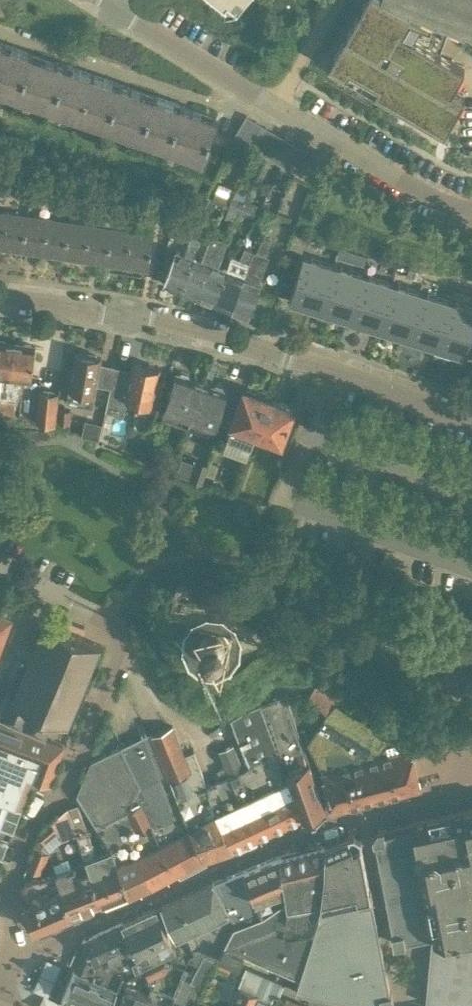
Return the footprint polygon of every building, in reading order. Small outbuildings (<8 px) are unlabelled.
[(330,61),(347,71),(351,65),(380,81),(376,88),(419,113),(445,128),(459,104),(461,100),(466,93),(453,86),(457,79),(463,68),(465,64),(441,50),(455,12),(471,18),(471,0),(365,0),(330,61)] [(0,1),(0,13),(8,16),(12,5),(0,1)] [(18,94),(32,52),(0,41),(0,88),(18,94)] [(94,73),(32,52),(18,94),(80,115),(94,73)] [(80,115),(142,136),(156,94),(94,73),(80,115)] [(218,115),(156,94),(142,136),(204,158),(218,115)] [(247,141),(259,120),(248,114),(236,135),(247,141)] [(259,120),(247,141),(256,146),(268,126),(259,120)] [(256,146),(265,152),(277,131),(268,126),(256,146)] [(286,136),(277,131),(265,152),(274,157),(286,136)] [(284,163),(296,142),(286,136),(274,157),(284,163)] [(306,148),(296,142),(284,163),(294,169),(306,148)] [(303,174),(315,153),(306,148),(294,169),(303,174)] [(216,191),(212,201),(224,205),(228,195),(227,195),(217,191),(216,191)] [(238,210),(241,211),(243,208),(245,201),(245,200),(233,196),(225,216),(234,220),(238,210)] [(257,204),(245,200),(245,201),(243,208),(241,211),(253,216),(257,204)] [(261,218),(273,223),(274,222),(277,212),(265,208),(261,218)] [(23,249),(28,213),(0,209),(0,245),(23,249)] [(70,220),(28,213),(23,249),(64,255),(70,220)] [(64,255),(106,262),(112,226),(70,220),(64,255)] [(154,233),(112,226),(106,262),(149,269),(154,233)] [(166,282),(183,288),(194,256),(204,231),(195,228),(192,236),(186,253),(177,250),(166,282)] [(220,238),(217,245),(199,294),(216,300),(219,291),(225,274),(228,268),(220,265),(228,241),(220,238)] [(203,259),(194,256),(183,288),(199,294),(217,245),(209,243),(203,259)] [(229,268),(228,268),(225,274),(219,291),(216,300),(234,306),(254,250),(246,246),(241,258),(234,255),(229,268)] [(254,250),(234,306),(250,312),(270,256),(254,250)] [(291,299),(353,318),(367,272),(306,253),(291,299)] [(427,291),(367,272),(353,318),(413,336),(427,291)] [(427,291),(413,336),(471,355),(471,305),(427,291)] [(1,372),(0,378),(0,410),(6,411),(8,392),(14,342),(0,340),(0,372),(1,372)] [(36,344),(14,342),(8,392),(6,411),(14,412),(15,401),(16,401),(20,374),(32,376),(36,344)] [(96,384),(110,386),(111,384),(97,381),(101,355),(76,351),(73,368),(69,367),(66,385),(70,386),(68,400),(93,405),(96,384)] [(111,384),(110,386),(105,409),(124,413),(127,397),(152,402),(159,404),(166,380),(157,378),(159,368),(134,362),(128,389),(111,384)] [(165,406),(190,414),(201,380),(177,371),(165,406)] [(201,380),(190,414),(214,422),(226,388),(201,380)] [(251,444),(256,429),(258,425),(265,406),(268,397),(244,388),(232,420),(227,435),(251,444)] [(58,391),(40,389),(36,419),(54,422),(58,391)] [(258,425),(256,429),(281,439),(293,406),(268,397),(265,406),(258,425)] [(71,408),(60,407),(59,419),(70,420),(71,408)] [(196,458),(190,477),(203,481),(209,463),(196,458)] [(0,615),(0,646),(10,619),(0,615)] [(68,719),(102,643),(75,631),(48,619),(15,694),(8,690),(0,707),(0,711),(45,731),(54,712),(68,719)] [(216,631),(213,630),(210,630),(208,631),(205,632),(203,633),(201,635),(199,637),(198,640),(197,643),(196,645),(197,648),(197,651),(198,653),(200,656),(202,658),(204,659),(207,660),(209,661),(212,661),(215,661),(218,660),(220,659),(222,657),(224,655),(226,653),(227,650),(227,648),(228,645),(227,642),(226,639),(225,637),(223,635),(221,633),(219,632),(216,631)] [(286,781),(302,816),(326,810),(286,695),(259,705),(260,707),(268,724),(269,724),(278,750),(283,766),(285,775),(286,781)] [(322,771),(331,809),(419,787),(410,750),(410,748),(338,703),(325,715),(307,741),(322,771)] [(261,787),(285,775),(283,766),(278,750),(269,724),(268,724),(260,707),(231,720),(250,761),(249,761),(261,787)] [(37,777),(50,782),(64,745),(0,720),(0,869),(1,864),(5,851),(31,782),(31,780),(33,775),(37,777)] [(200,787),(207,785),(193,751),(183,755),(171,726),(150,734),(166,772),(189,828),(217,814),(214,808),(212,804),(207,795),(204,796),(200,787)] [(166,772),(150,734),(122,746),(121,746),(135,788),(166,772)] [(238,797),(261,787),(249,761),(244,768),(234,744),(218,750),(229,775),(233,786),(237,797),(238,797)] [(139,828),(150,822),(140,802),(139,799),(135,788),(121,746),(91,761),(77,793),(97,824),(128,808),(139,828)] [(160,842),(160,843),(176,870),(206,856),(188,829),(189,828),(166,772),(135,788),(139,799),(140,802),(150,822),(160,842)] [(212,804),(214,808),(237,797),(233,786),(229,775),(207,785),(200,787),(204,796),(207,795),(212,804)] [(286,781),(285,775),(261,787),(281,826),(302,816),(286,781)] [(281,826),(261,787),(238,797),(259,836),(281,826)] [(214,808),(217,814),(234,847),(235,847),(259,836),(238,797),(237,797),(214,808)] [(69,806),(66,809),(71,819),(77,836),(90,869),(88,870),(91,876),(118,865),(116,861),(111,849),(97,854),(78,803),(69,806)] [(446,812),(445,811),(437,812),(437,813),(412,818),(412,821),(383,826),(383,825),(377,826),(377,828),(374,833),(372,833),(373,839),(375,839),(392,930),(391,930),(393,942),(405,939),(405,938),(433,933),(433,935),(455,938),(463,940),(471,941),(471,807),(446,812)] [(206,856),(234,847),(217,814),(189,828),(188,829),(206,856)] [(52,821),(38,832),(45,840),(59,829),(52,821)] [(315,926),(313,926),(308,944),(294,987),(295,987),(381,1003),(381,1004),(393,1002),(391,990),(389,991),(371,897),(372,897),(370,885),(369,885),(361,842),(362,842),(361,836),(354,831),(348,832),(348,835),(325,845),(321,892),(320,909),(319,909),(317,920),(315,926)] [(137,855),(118,865),(129,892),(153,882),(176,870),(160,843),(137,855)] [(308,944),(313,926),(315,926),(317,920),(319,909),(320,909),(321,892),(325,845),(324,844),(312,846),(302,849),(283,854),(281,855),(284,883),(286,897),(263,913),(259,914),(256,915),(235,923),(234,922),(216,959),(228,965),(231,958),(246,964),(267,974),(283,981),(283,982),(294,987),(308,944)] [(49,852),(35,846),(27,867),(41,872),(49,852)] [(255,895),(284,883),(281,855),(280,855),(269,859),(267,859),(245,868),(255,895)] [(61,889),(72,913),(102,902),(91,876),(88,870),(82,873),(78,863),(55,872),(61,889)] [(91,876),(102,902),(118,895),(122,895),(129,892),(118,865),(91,876)] [(229,912),(234,922),(235,923),(256,915),(259,914),(263,913),(258,899),(256,896),(255,896),(255,895),(245,868),(213,882),(229,912)] [(21,882),(28,901),(61,889),(55,872),(40,877),(39,875),(21,882)] [(216,959),(234,922),(229,912),(213,882),(182,895),(178,896),(162,903),(178,935),(186,932),(195,953),(200,951),(204,953),(216,959)] [(34,927),(72,913),(61,889),(28,901),(25,902),(34,927)] [(156,906),(137,914),(153,953),(155,952),(158,961),(176,953),(156,906)] [(153,953),(137,914),(122,920),(137,954),(139,959),(138,959),(142,968),(158,961),(155,952),(153,953)] [(118,947),(124,961),(132,958),(131,956),(137,954),(122,920),(83,938),(85,943),(75,967),(74,967),(62,994),(89,1005),(109,1005),(118,986),(117,985),(123,971),(94,958),(118,947)] [(463,940),(455,938),(433,935),(431,935),(429,963),(426,1001),(441,1003),(453,1005),(471,1005),(471,941),(463,940)] [(168,1005),(193,1005),(197,997),(203,985),(203,986),(216,959),(204,953),(198,964),(194,972),(185,968),(180,978),(173,995),(168,1005)] [(155,967),(158,974),(167,970),(164,963),(155,967)] [(254,1002),(264,1005),(268,1005),(274,993),(278,994),(283,982),(283,981),(267,974),(246,964),(228,1005),(252,1005),(254,1002)] [(149,978),(158,974),(155,967),(146,971),(149,978)] [(147,995),(146,995),(150,988),(140,983),(136,991),(124,986),(115,1005),(142,1005),(147,995)] [(150,988),(146,995),(147,995),(142,1005),(168,1005),(173,995),(151,985),(150,988)] [(300,1002),(285,996),(281,1005),(298,1005),(300,1002)] [(197,997),(193,1005),(216,1005),(197,997)]
